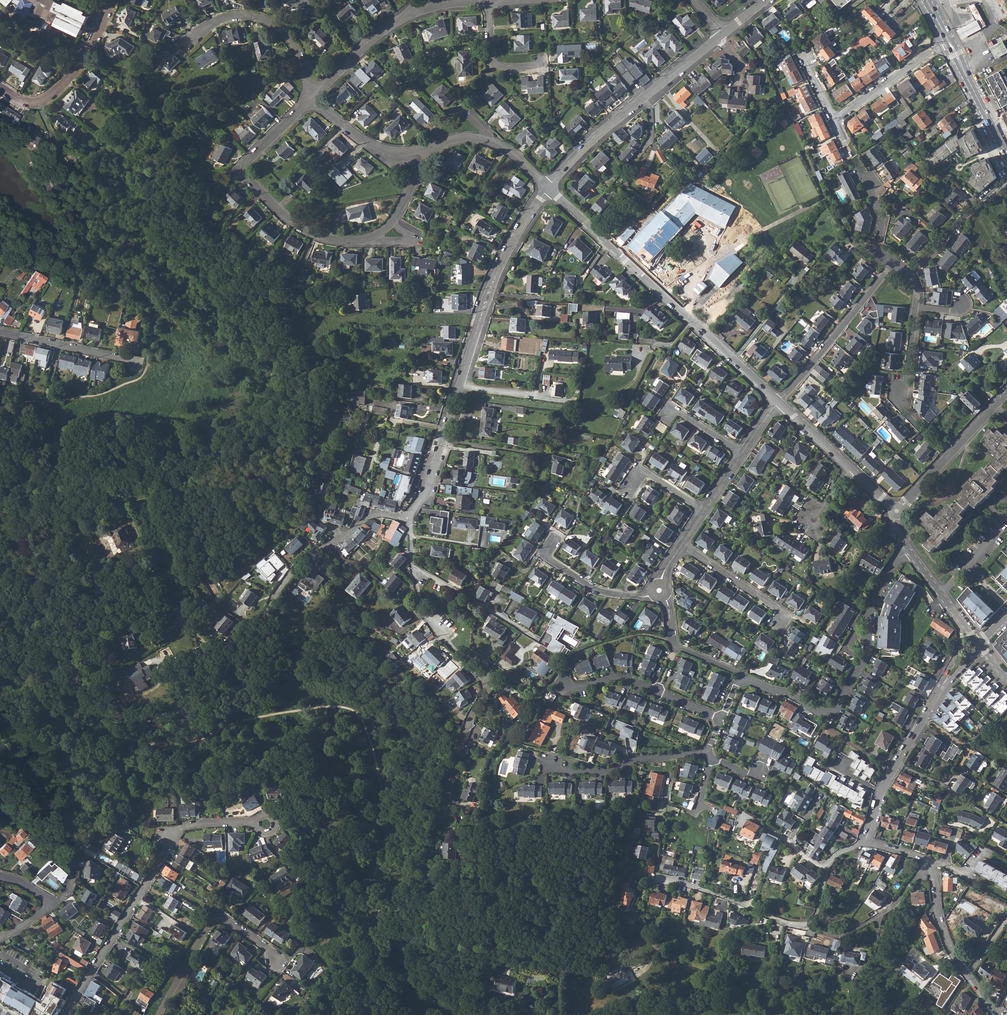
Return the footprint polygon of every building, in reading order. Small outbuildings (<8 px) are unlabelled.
[(57,1),(54,0),(2,0),(10,8),(14,4),(17,6),(19,4),(21,5),(17,13),(29,18),(32,12),(44,17),(40,26),(56,34),(60,26),(73,32),(73,30),(81,34),(90,16),(81,13),(82,11),(65,3),(65,5),(57,1)] [(300,8),(315,1),(314,0),(299,0),(298,1),(297,0),(284,0),(283,0),(294,8),(299,6),(300,8)] [(363,1),(369,9),(382,0),(364,0),(363,1)] [(606,14),(613,13),(612,9),(621,8),(621,0),(605,0),(606,14)] [(630,7),(645,11),(646,7),(651,8),(652,1),(648,0),(632,0),(630,7)] [(790,20),(798,14),(799,15),(802,12),(801,11),(805,8),(798,0),(795,3),(794,1),(790,4),(791,5),(783,12),(790,20)] [(350,4),(338,15),(345,22),(352,14),(355,17),(359,13),(350,4)] [(581,9),(582,21),(597,20),(596,4),(591,4),(591,9),(581,9)] [(975,15),(981,27),(985,24),(975,4),(969,7),(974,15),(975,15)] [(177,6),(163,15),(170,25),(174,21),(173,20),(182,14),(177,6)] [(869,6),(863,12),(869,18),(875,13),(869,6)] [(127,8),(123,18),(120,17),(118,22),(131,27),(137,12),(127,8)] [(570,26),(569,10),(564,10),(564,15),(554,15),(554,27),(570,26)] [(774,12),(762,22),(769,31),(781,21),(780,21),(783,18),(777,10),(774,13),(774,12)] [(517,23),(518,27),(529,27),(528,12),(514,13),(514,22),(519,22),(520,23),(517,23)] [(875,13),(869,18),(876,25),(882,20),(875,13)] [(689,25),(690,24),(691,26),(695,24),(688,15),(683,19),(679,15),(673,20),(685,35),(692,29),(689,25)] [(468,32),(468,25),(470,25),(471,26),(477,25),(476,17),(459,18),(460,33),(468,32)] [(426,42),(449,35),(445,19),(440,21),(441,25),(422,31),(426,42)] [(889,27),(882,20),(876,25),(867,35),(869,37),(875,31),(877,29),(882,34),(883,33),(889,27)] [(170,35),(171,32),(162,28),(160,23),(154,26),(156,28),(151,38),(157,40),(159,36),(164,38),(166,34),(170,35)] [(315,39),(317,38),(324,46),(331,39),(318,25),(311,32),(309,34),(310,37),(311,38),(313,39),(315,39)] [(753,46),(764,36),(756,27),(753,29),(754,30),(745,37),(753,46)] [(889,27),(883,33),(890,40),(897,34),(889,27)] [(228,31),(224,33),(227,43),(240,39),(238,29),(234,30),(228,31)] [(666,49),(671,44),(672,46),(672,47),(676,52),(683,46),(672,32),(660,42),(658,39),(655,41),(660,48),(663,46),(666,49)] [(821,50),(833,41),(829,36),(827,37),(824,32),(813,40),(821,50)] [(530,49),(529,35),(518,36),(518,40),(521,40),(521,41),(515,41),(516,50),(530,49)] [(864,48),(871,43),(874,46),(876,43),(874,41),(869,37),(867,35),(860,40),(859,40),(862,45),(864,48)] [(130,55),(135,47),(121,38),(107,45),(111,54),(120,49),(122,49),(130,55)] [(264,40),(255,43),(260,60),(265,59),(272,57),(270,49),(267,50),(264,40)] [(738,50),(739,49),(744,56),(751,50),(743,40),(740,42),(741,43),(740,44),(738,42),(734,45),(738,50)] [(831,48),(837,44),(834,40),(833,41),(821,50),(828,60),(836,54),(831,48)] [(859,40),(851,46),(853,49),(854,50),(862,45),(859,40)] [(658,66),(665,61),(657,50),(660,48),(655,41),(652,44),(655,47),(646,54),(644,51),(640,53),(643,56),(648,63),(653,59),(655,61),(654,61),(658,66)] [(401,64),(413,59),(405,42),(394,47),(401,64)] [(997,59),(1006,53),(1006,50),(1003,42),(991,49),(997,59)] [(904,43),(893,51),(900,61),(912,52),(912,51),(912,50),(910,47),(908,48),(904,43)] [(560,46),(560,61),(567,60),(567,56),(569,56),(582,55),(581,45),(560,46)] [(844,55),(853,49),(851,46),(843,52),(844,55)] [(215,62),(220,59),(213,49),(197,59),(202,68),(210,62),(214,60),(215,62)] [(4,66),(9,56),(0,51),(0,64),(4,66)] [(167,51),(160,59),(171,70),(181,60),(176,56),(174,58),(167,51)] [(460,52),(460,58),(458,58),(459,76),(473,75),(473,65),(471,66),(471,63),(470,51),(460,52)] [(837,61),(845,55),(844,55),(843,52),(835,58),(837,61)] [(782,65),(783,69),(786,75),(790,73),(797,69),(791,56),(788,58),(785,61),(781,63),(782,65)] [(719,57),(719,60),(714,64),(723,74),(724,73),(732,74),(733,66),(731,63),(730,63),(730,59),(727,59),(725,58),(720,57),(719,57)] [(877,59),(873,61),(882,74),(892,67),(885,57),(879,61),(877,59)] [(636,78),(638,80),(643,76),(641,74),(644,72),(640,67),(640,68),(636,63),(634,64),(632,62),(631,63),(627,58),(623,61),(636,78)] [(835,58),(823,67),(833,86),(841,80),(847,75),(845,72),(838,77),(831,66),(838,62),(837,61),(835,58)] [(16,60),(10,69),(23,77),(28,67),(16,60)] [(372,78),(375,74),(378,77),(384,71),(374,60),(369,65),(371,66),(369,68),(366,64),(362,68),(372,78)] [(623,61),(622,61),(616,66),(631,85),(635,83),(633,80),(636,78),(623,61)] [(874,79),(882,74),(873,61),(865,66),(866,68),(874,79)] [(713,68),(712,69),(709,66),(705,69),(709,74),(710,73),(716,80),(723,74),(714,64),(711,66),(713,68)] [(42,65),(34,79),(42,84),(48,75),(50,77),(53,71),(42,65)] [(924,84),(935,76),(933,72),(931,69),(928,66),(916,74),(923,84),(924,84)] [(579,79),(579,68),(561,69),(562,80),(579,79)] [(866,85),(874,79),(866,68),(858,74),(860,77),(866,85)] [(797,69),(790,73),(792,78),(789,80),(791,85),(803,79),(797,69)] [(1002,107),(1006,105),(1006,76),(1003,69),(987,77),(996,95),(996,94),(999,101),(1002,107)] [(92,89),(97,83),(99,84),(105,77),(96,70),(85,83),(92,89)] [(643,76),(638,80),(643,86),(651,80),(646,74),(643,76)] [(701,78),(700,78),(697,75),(694,78),(705,90),(712,83),(703,74),(700,76),(701,78)] [(760,85),(761,76),(748,75),(748,79),(749,79),(749,80),(744,80),(744,83),(746,84),(760,85)] [(854,75),(849,79),(857,91),(866,85),(860,77),(857,79),(854,75)] [(545,93),(544,76),(539,77),(539,81),(535,81),(535,83),(534,83),(534,81),(529,82),(529,77),(523,77),(524,94),(545,93)] [(936,91),(944,85),(942,82),(941,83),(935,76),(924,84),(928,89),(932,86),(933,88),(936,91)] [(693,83),(690,86),(695,92),(698,96),(705,90),(694,78),(691,80),(695,83),(693,84),(693,83)] [(271,91),(265,97),(275,107),(284,97),(288,101),(291,98),(288,94),(294,87),(288,80),(275,94),(271,91)] [(626,87),(621,80),(613,85),(616,89),(613,91),(614,92),(618,98),(622,96),(621,95),(626,91),(624,88),(626,87)] [(909,80),(898,87),(906,98),(910,102),(914,99),(910,95),(916,90),(909,80)] [(348,82),(333,96),(341,103),(346,98),(350,94),(351,94),(354,97),(358,93),(348,82)] [(601,99),(607,106),(615,100),(611,95),(614,92),(613,91),(606,82),(601,86),(603,89),(597,94),(601,99)] [(489,92),(488,93),(487,93),(483,96),(493,106),(504,95),(492,83),(489,87),(491,89),(488,91),(489,92)] [(444,95),(449,90),(443,84),(432,95),(444,107),(451,101),(446,96),(446,97),(444,95)] [(749,89),(748,93),(751,93),(761,94),(762,85),(760,85),(746,84),(745,87),(750,88),(750,89),(749,89)] [(846,84),(833,93),(839,102),(853,93),(851,91),(847,84),(846,84)] [(801,101),(811,96),(806,85),(796,90),(795,87),(788,91),(791,97),(792,96),(796,97),(798,102),(800,102),(801,101)] [(685,87),(678,93),(679,95),(675,98),(684,108),(687,105),(683,102),(691,94),(685,87)] [(727,87),(726,92),(725,92),(725,91),(721,90),(720,103),(729,104),(730,94),(730,88),(727,87)] [(78,116),(90,99),(77,90),(75,92),(75,91),(66,103),(67,104),(65,107),(78,116)] [(734,95),(730,94),(729,104),(728,107),(737,108),(739,92),(735,91),(735,96),(734,96),(734,95)] [(744,96),(744,97),(742,97),(743,92),(739,92),(737,108),(746,109),(747,100),(748,96),(746,96),(744,96)] [(891,92),(882,98),(887,105),(896,99),(891,92)] [(698,96),(696,98),(693,100),(697,104),(698,103),(702,107),(703,105),(705,103),(698,96)] [(811,96),(801,101),(800,102),(804,112),(806,111),(806,112),(816,107),(811,96)] [(904,120),(914,113),(901,96),(899,98),(907,109),(897,116),(895,117),(897,119),(900,123),(904,120)] [(425,119),(429,123),(436,116),(418,98),(411,105),(416,109),(419,107),(422,110),(419,112),(415,116),(423,124),(426,121),(425,119)] [(877,113),(887,106),(887,105),(882,98),(872,106),(877,113)] [(594,116),(597,113),(600,111),(601,112),(607,106),(601,99),(595,104),(593,102),(586,108),(594,116)] [(504,114),(500,118),(506,124),(505,125),(509,129),(521,118),(504,101),(496,109),(501,115),(503,113),(504,114)] [(365,114),(364,116),(363,115),(358,120),(364,126),(377,114),(367,103),(361,109),(365,114)] [(889,109),(893,114),(895,112),(899,109),(895,103),(889,108),(889,109)] [(10,122),(14,125),(19,117),(15,114),(14,116),(10,113),(11,111),(3,106),(0,111),(0,116),(5,120),(6,118),(10,121),(10,122)] [(877,113),(879,116),(889,109),(889,108),(887,106),(877,113)] [(265,107),(252,119),(261,128),(273,116),(265,107)] [(866,110),(858,115),(863,123),(871,118),(866,110)] [(924,110),(914,117),(918,124),(928,116),(924,110)] [(676,111),(667,120),(674,128),(674,127),(680,122),(682,124),(683,125),(687,122),(676,111)] [(958,117),(954,111),(950,115),(942,120),(943,121),(939,124),(942,129),(954,120),(958,117)] [(814,122),(812,123),(814,128),(824,123),(819,113),(812,116),(814,122)] [(574,121),(568,127),(575,135),(588,123),(580,114),(573,120),(574,121)] [(401,115),(386,130),(393,138),(401,129),(403,131),(410,124),(401,115)] [(865,125),(863,123),(858,115),(850,121),(849,125),(854,133),(861,128),(864,132),(867,129),(865,125)] [(928,116),(918,124),(923,129),(933,122),(928,116)] [(75,131),(78,126),(70,120),(68,123),(61,117),(57,124),(58,124),(57,125),(61,128),(62,127),(68,132),(70,128),(75,131)] [(309,131),(310,130),(320,141),(328,133),(319,125),(319,126),(312,119),(304,126),(309,131)] [(896,126),(900,123),(897,119),(885,128),(888,132),(896,126)] [(900,123),(896,126),(899,130),(907,123),(904,120),(900,123)] [(951,131),(958,126),(954,120),(942,129),(945,133),(943,134),(946,138),(950,135),(953,133),(951,131)] [(643,132),(643,126),(641,124),(642,123),(642,122),(641,121),(639,121),(638,122),(638,121),(628,129),(632,134),(638,139),(641,135),(643,132)] [(814,128),(811,129),(815,137),(819,135),(822,141),(831,136),(824,123),(814,128)] [(18,132),(22,135),(38,147),(41,142),(41,141),(42,139),(41,136),(40,135),(41,133),(30,125),(27,129),(22,126),(18,132)] [(249,126),(240,135),(247,143),(256,134),(249,126)] [(530,145),(537,138),(526,128),(516,138),(523,144),(528,140),(529,141),(528,142),(530,145)] [(622,141),(629,135),(622,128),(618,130),(614,134),(622,141)] [(936,129),(928,135),(930,138),(938,132),(936,129)] [(671,130),(659,141),(667,150),(679,139),(671,130)] [(936,168),(954,154),(953,152),(962,146),(963,148),(964,147),(966,151),(965,152),(968,158),(981,151),(978,145),(980,143),(978,138),(976,139),(971,130),(959,140),(956,135),(925,158),(936,168)] [(880,131),(872,137),(876,141),(883,135),(880,131)] [(903,135),(907,141),(913,136),(910,133),(909,131),(903,135)] [(337,137),(329,145),(341,156),(348,149),(343,144),(344,143),(337,137)] [(556,147),(561,142),(555,137),(553,140),(551,138),(538,152),(544,158),(547,154),(552,158),(558,152),(554,147),(555,146),(556,147)] [(631,145),(625,152),(620,158),(627,163),(642,146),(634,139),(630,144),(631,145)] [(838,149),(833,141),(819,148),(824,157),(827,155),(830,154),(838,149)] [(285,159),(295,150),(287,142),(277,151),(285,159)] [(225,164),(233,149),(223,144),(215,158),(225,164)] [(704,165),(714,156),(706,147),(696,157),(704,165)] [(873,162),(872,162),(875,166),(885,159),(879,151),(878,152),(875,147),(871,150),(870,150),(867,152),(867,154),(869,158),(870,158),(873,162)] [(655,153),(662,165),(668,161),(661,149),(655,153)] [(838,149),(830,154),(835,165),(843,161),(838,149)] [(603,173),(608,168),(605,165),(611,159),(603,151),(592,162),(603,173)] [(455,158),(452,157),(450,156),(446,164),(458,170),(465,157),(455,152),(453,156),(455,157),(455,158)] [(476,171),(477,167),(487,172),(492,163),(477,155),(470,168),(476,171)] [(362,158),(356,166),(368,175),(374,167),(362,158)] [(971,177),(972,178),(969,181),(980,190),(994,177),(990,169),(991,169),(992,168),(991,164),(988,165),(985,159),(972,166),(973,169),(974,168),(976,173),(971,177)] [(891,179),(897,174),(895,171),(896,170),(889,161),(882,167),(886,172),(885,173),(890,180),(891,179)] [(908,172),(902,179),(911,187),(912,186),(916,190),(924,181),(918,175),(917,177),(913,173),(914,172),(918,167),(913,162),(910,165),(905,169),(908,172)] [(341,187),(354,174),(348,168),(342,173),(334,165),(327,173),(341,187)] [(655,188),(660,176),(651,173),(650,177),(645,175),(647,169),(641,167),(636,182),(653,188),(655,188)] [(845,170),(840,172),(841,175),(839,176),(845,187),(848,186),(849,188),(856,185),(852,177),(849,171),(847,172),(845,170)] [(307,173),(298,182),(302,186),(303,185),(310,192),(318,185),(307,173)] [(585,200),(590,193),(588,192),(596,182),(587,174),(579,183),(576,181),(571,187),(585,200)] [(522,187),(525,183),(515,176),(513,180),(515,181),(512,187),(508,184),(503,191),(512,196),(514,193),(521,197),(526,190),(522,187)] [(890,183),(888,181),(883,185),(889,190),(892,186),(890,183)] [(433,183),(427,194),(437,200),(443,189),(433,183)] [(856,185),(849,188),(852,192),(849,194),(850,196),(851,195),(854,200),(860,197),(857,190),(858,190),(856,185)] [(957,187),(949,196),(948,196),(945,199),(954,207),(958,202),(960,204),(967,196),(957,187)] [(234,189),(226,196),(237,207),(245,200),(234,189)] [(650,203),(656,194),(651,191),(645,199),(650,203)] [(602,195),(592,206),(597,210),(598,209),(601,211),(610,201),(607,198),(606,199),(602,195)] [(422,203),(415,215),(429,222),(435,210),(422,203)] [(500,203),(493,215),(502,221),(510,209),(500,203)] [(944,221),(947,218),(942,213),(945,210),(939,204),(936,208),(938,209),(929,219),(938,226),(941,223),(943,220),(944,221)] [(373,219),(369,206),(360,208),(359,206),(347,209),(350,219),(361,216),(363,222),(373,219)] [(253,207),(245,214),(255,225),(263,218),(253,207)] [(869,208),(856,215),(859,221),(858,224),(857,224),(856,230),(870,233),(873,218),(870,213),(871,212),(869,208)] [(898,224),(897,226),(893,231),(893,232),(902,239),(914,225),(903,216),(897,223),(898,224)] [(555,237),(563,223),(554,217),(545,231),(555,237)] [(478,232),(480,229),(489,235),(494,227),(481,219),(474,230),(478,232)] [(920,223),(926,228),(929,224),(924,219),(920,223)] [(268,223),(260,232),(273,243),(280,234),(268,223)] [(923,243),(925,241),(926,241),(929,238),(919,230),(907,244),(916,252),(921,246),(921,245),(923,243)] [(959,239),(956,243),(952,247),(961,255),(972,241),(963,233),(958,239),(959,239)] [(656,265),(670,250),(652,234),(639,249),(656,265)] [(291,236),(285,246),(298,253),(304,243),(291,236)] [(578,238),(568,249),(583,262),(593,252),(578,238)] [(535,240),(528,255),(544,262),(551,248),(535,240)] [(808,251),(797,241),(790,250),(802,259),(807,263),(813,256),(808,251)] [(482,262),(485,258),(482,256),(483,254),(486,247),(475,242),(469,256),(482,262)] [(832,257),(840,263),(839,264),(841,266),(850,254),(845,250),(843,250),(840,248),(841,247),(836,243),(829,252),(832,255),(832,257)] [(947,270),(958,257),(949,250),(938,263),(947,270)] [(331,264),(333,252),(327,251),(326,253),(315,251),(314,255),(315,256),(314,261),(331,264)] [(343,254),(343,263),(351,264),(357,264),(358,254),(350,253),(350,254),(343,254)] [(413,269),(420,270),(420,274),(429,275),(429,269),(429,267),(437,268),(437,260),(430,259),(425,258),(425,259),(421,258),(421,257),(414,256),(411,256),(411,264),(412,264),(412,269),(413,269)] [(400,270),(400,267),(402,267),(402,257),(391,257),(391,278),(401,278),(401,282),(406,281),(406,270),(400,270)] [(367,258),(367,270),(384,270),(383,259),(375,259),(375,258),(367,258)] [(862,280),(865,276),(867,273),(869,274),(873,269),(865,262),(863,265),(862,264),(859,268),(858,267),(853,274),(862,280)] [(469,284),(469,265),(457,265),(457,269),(459,269),(459,284),(469,284)] [(598,266),(591,273),(603,284),(610,276),(607,273),(605,272),(606,271),(601,267),(601,268),(598,266)] [(929,286),(940,283),(936,266),(925,269),(929,286)] [(801,279),(807,272),(805,270),(799,277),(801,279)] [(20,271),(16,277),(20,280),(24,274),(20,271)] [(45,278),(34,271),(27,283),(31,285),(37,289),(41,283),(42,283),(45,278)] [(768,271),(765,275),(770,279),(773,275),(768,271)] [(981,278),(978,280),(971,272),(963,280),(971,289),(972,287),(975,290),(983,284),(984,282),(981,278)] [(628,281),(620,274),(610,285),(616,290),(618,289),(625,296),(626,294),(629,297),(631,297),(636,291),(632,287),(632,288),(626,283),(628,281)] [(565,278),(565,294),(573,294),(573,288),(572,288),(572,285),(573,285),(577,286),(577,279),(576,279),(577,275),(566,275),(566,279),(565,278)] [(528,293),(538,294),(539,286),(542,286),(543,285),(543,279),(542,278),(539,278),(539,277),(528,276),(528,293)] [(853,278),(850,282),(849,281),(843,289),(851,295),(857,288),(858,288),(861,285),(853,278)] [(987,289),(983,284),(975,290),(978,293),(980,296),(979,297),(985,303),(993,296),(987,289)] [(25,285),(20,294),(22,295),(25,295),(27,291),(29,288),(25,285)] [(933,298),(933,303),(947,305),(948,289),(944,289),(943,292),(935,291),(935,297),(933,298)] [(355,294),(356,309),(367,308),(366,293),(355,294)] [(841,293),(838,296),(837,295),(833,300),(834,301),(831,303),(839,310),(841,307),(843,304),(844,305),(849,299),(841,293)] [(454,294),(454,307),(454,309),(468,309),(468,300),(466,300),(467,294),(454,294)] [(4,319),(7,315),(11,308),(2,302),(1,304),(0,304),(0,316),(4,319)] [(35,303),(29,314),(41,320),(47,310),(35,303)] [(573,311),(578,312),(578,304),(576,304),(570,304),(569,315),(572,315),(573,311)] [(1000,305),(993,312),(1002,322),(1006,317),(1006,312),(1000,305)] [(551,318),(551,307),(538,306),(537,317),(551,318)] [(661,312),(656,308),(655,308),(653,306),(641,319),(643,321),(645,322),(646,322),(648,321),(649,320),(648,319),(650,317),(653,321),(661,328),(669,320),(664,315),(661,312)] [(749,330),(756,321),(749,315),(752,312),(744,306),(734,318),(749,330)] [(891,306),(890,309),(893,309),(892,321),(903,322),(903,317),(904,312),(905,312),(906,307),(891,306)] [(871,311),(869,313),(875,318),(879,317),(877,310),(871,311)] [(597,313),(585,312),(584,323),(589,324),(595,324),(597,324),(597,313)] [(630,313),(618,312),(617,320),(630,321),(630,313)] [(823,313),(820,317),(819,317),(814,323),(816,324),(813,327),(819,332),(822,329),(825,325),(828,322),(829,323),(834,318),(826,312),(824,314),(823,313)] [(869,313),(866,317),(872,321),(875,318),(869,313)] [(981,326),(986,322),(982,316),(981,317),(978,314),(971,320),(971,321),(967,324),(970,328),(968,329),(972,334),(982,326),(981,326)] [(2,323),(8,326),(13,318),(7,315),(4,319),(2,323)] [(129,316),(126,329),(119,327),(115,342),(123,344),(125,336),(133,337),(132,340),(138,342),(140,333),(135,332),(136,330),(137,323),(135,318),(129,316)] [(69,325),(67,336),(80,339),(83,328),(82,323),(79,322),(80,318),(72,317),(71,326),(69,325)] [(774,328),(778,323),(771,317),(763,327),(770,332),(774,328)] [(866,317),(858,327),(866,334),(872,327),(872,321),(866,317)] [(51,318),(48,331),(61,333),(64,321),(51,318)] [(526,320),(513,319),(512,332),(525,333),(526,320)] [(941,333),(943,321),(933,320),(932,321),(927,320),(927,325),(926,325),(925,332),(932,333),(932,332),(941,333)] [(90,326),(87,338),(99,341),(102,329),(98,328),(90,326)] [(630,327),(620,326),(619,333),(620,333),(620,336),(621,338),(627,338),(629,337),(629,334),(630,334),(630,327)] [(955,342),(955,341),(961,341),(961,342),(966,343),(968,342),(963,327),(957,326),(957,327),(948,326),(946,341),(955,342)] [(445,327),(445,339),(456,339),(456,327),(445,327)] [(814,340),(820,333),(819,332),(813,327),(812,327),(806,334),(807,335),(804,338),(812,345),(815,341),(814,340)] [(776,337),(780,332),(774,328),(770,332),(776,337)] [(889,337),(888,345),(892,345),(891,349),(900,350),(903,332),(891,331),(890,336),(892,336),(891,337),(889,337)] [(867,341),(857,333),(847,346),(855,353),(863,343),(864,344),(867,341)] [(413,343),(422,343),(422,334),(413,334),(413,343)] [(514,339),(515,336),(511,336),(510,339),(503,338),(502,351),(513,352),(513,351),(514,339)] [(685,338),(684,340),(682,338),(677,346),(691,355),(697,345),(685,338)] [(447,352),(446,355),(453,355),(453,343),(434,343),(434,351),(447,352)] [(761,360),(768,350),(761,344),(753,354),(761,360)] [(799,345),(796,348),(795,347),(791,352),(789,355),(797,362),(801,356),(803,354),(804,354),(807,351),(799,345)] [(26,352),(25,357),(34,359),(36,348),(27,346),(26,352)] [(39,348),(37,359),(43,361),(42,366),(47,367),(51,351),(39,348)] [(853,357),(842,348),(839,351),(837,355),(835,358),(832,362),(840,368),(842,368),(845,365),(845,363),(848,359),(850,360),(853,357)] [(573,352),(551,351),(550,360),(559,361),(559,362),(573,362),(579,362),(579,353),(573,353),(573,352)] [(934,366),(934,359),(942,360),(943,353),(924,351),(924,354),(923,354),(923,356),(921,356),(920,365),(934,366)] [(505,366),(506,353),(491,352),(490,364),(505,366)] [(708,368),(713,360),(703,353),(703,354),(701,352),(697,359),(698,361),(697,363),(701,366),(702,364),(708,368)] [(890,369),(891,368),(898,369),(900,354),(886,352),(885,357),(887,358),(887,362),(886,362),(885,367),(886,369),(890,369)] [(970,367),(975,362),(968,354),(959,362),(961,364),(964,361),(968,365),(970,367)] [(64,355),(61,368),(68,370),(69,367),(76,368),(78,358),(64,355)] [(612,356),(607,356),(606,372),(611,372),(611,371),(624,371),(624,370),(631,370),(632,356),(617,355),(617,358),(612,358),(612,356)] [(83,359),(78,358),(76,368),(75,374),(77,374),(79,376),(82,375),(86,376),(89,374),(92,361),(86,360),(86,361),(83,361),(83,359)] [(670,359),(662,371),(671,377),(676,369),(675,369),(678,364),(670,359)] [(96,361),(93,374),(92,379),(97,380),(97,379),(103,380),(106,377),(107,372),(108,372),(110,364),(104,363),(101,363),(101,362),(96,361)] [(12,363),(11,369),(14,369),(12,377),(13,378),(12,383),(17,384),(18,377),(20,378),(21,374),(22,368),(23,365),(12,363)] [(774,376),(776,378),(780,382),(787,374),(781,368),(781,369),(778,366),(777,367),(774,364),(767,372),(772,377),(774,376)] [(818,364),(811,371),(818,377),(824,382),(830,374),(824,369),(818,364)] [(7,380),(9,369),(0,367),(0,379),(7,380)] [(722,384),(728,375),(717,367),(710,378),(713,380),(714,379),(722,384)] [(988,367),(980,374),(984,378),(992,371),(988,367)] [(494,369),(482,368),(480,379),(492,380),(494,369)] [(443,371),(429,371),(429,377),(429,384),(442,384),(443,371)] [(882,385),(884,376),(871,374),(871,379),(870,378),(869,384),(872,384),(872,388),(871,393),(881,394),(882,385)] [(930,392),(931,385),(930,384),(931,380),(932,380),(932,375),(922,374),(922,378),(921,378),(920,390),(930,392)] [(660,399),(662,396),(663,396),(670,386),(661,380),(661,381),(657,387),(652,394),(660,399)] [(732,381),(731,383),(727,389),(726,391),(737,398),(743,389),(735,384),(736,384),(732,381)] [(401,385),(400,398),(412,399),(413,386),(401,385)] [(552,385),(551,397),(562,398),(563,386),(552,385)] [(808,407),(814,400),(811,397),(814,394),(817,391),(810,385),(808,387),(804,391),(800,396),(802,398),(801,400),(801,403),(807,408),(808,407)] [(959,394),(977,412),(984,405),(969,390),(966,387),(959,394)] [(367,398),(367,391),(354,390),(348,389),(347,396),(367,398)] [(688,406),(694,397),(683,389),(678,398),(683,401),(682,402),(688,406)] [(654,411),(661,399),(660,399),(652,394),(652,393),(644,405),(654,411)] [(933,401),(933,395),(919,394),(919,399),(916,399),(915,407),(926,417),(930,421),(937,415),(933,410),(930,407),(931,401),(933,401)] [(958,395),(953,394),(952,398),(949,401),(950,402),(958,395)] [(735,407),(749,417),(754,410),(751,407),(756,400),(748,395),(743,403),(740,401),(735,407)] [(838,395),(830,405),(833,408),(841,398),(838,395)] [(366,404),(367,398),(347,396),(345,402),(366,404)] [(826,407),(816,398),(814,400),(808,407),(812,411),(813,412),(811,413),(818,419),(818,418),(825,410),(824,409),(826,407)] [(702,413),(701,414),(707,418),(713,408),(701,400),(695,409),(702,413)] [(878,407),(874,411),(881,419),(882,418),(885,421),(893,414),(887,407),(886,408),(881,403),(877,407),(878,407)] [(408,420),(411,407),(399,405),(397,418),(404,419),(408,420)] [(841,416),(835,411),(835,410),(833,408),(830,405),(827,408),(825,410),(818,418),(823,422),(822,423),(826,427),(830,422),(832,424),(836,419),(838,420),(841,416)] [(387,416),(388,409),(375,407),(374,414),(387,416)] [(484,415),(483,422),(492,423),(494,409),(484,408),(483,415),(484,415)] [(713,408),(707,418),(712,421),(713,420),(719,425),(725,416),(713,408)] [(648,437),(651,432),(649,431),(655,423),(645,416),(637,429),(648,437)] [(900,422),(895,417),(887,424),(895,432),(895,433),(902,441),(906,436),(910,432),(900,422)] [(861,418),(858,420),(867,427),(868,425),(861,418)] [(731,433),(731,434),(737,438),(743,429),(731,420),(725,429),(731,433)] [(499,424),(492,423),(483,422),(482,429),(481,436),(491,437),(491,432),(498,433),(499,424)] [(683,441),(689,432),(683,428),(684,427),(678,423),(671,433),(683,441)] [(778,440),(787,428),(779,423),(774,430),(772,429),(769,434),(778,440)] [(842,443),(843,442),(847,446),(855,438),(851,434),(850,435),(840,426),(833,434),(842,443)] [(919,524),(934,538),(925,547),(932,553),(937,547),(941,551),(946,546),(945,544),(956,533),(956,532),(961,526),(960,525),(983,500),(986,498),(987,498),(990,495),(989,494),(995,489),(994,488),(1004,477),(1000,473),(1005,468),(1006,469),(1006,436),(1006,435),(1005,436),(994,426),(981,441),(992,451),(991,451),(997,457),(996,458),(1000,461),(994,467),(989,463),(979,474),(978,474),(973,479),(972,479),(969,482),(970,482),(964,488),(965,489),(945,511),(939,517),(939,516),(936,519),(929,513),(919,524)] [(631,435),(623,446),(632,452),(636,446),(637,447),(640,441),(631,435)] [(696,435),(694,438),(692,440),(690,444),(701,452),(707,443),(696,435)] [(414,437),(410,437),(410,438),(410,442),(410,445),(410,447),(408,446),(406,452),(411,453),(421,455),(425,438),(424,438),(414,437)] [(854,454),(856,453),(861,457),(868,450),(859,441),(860,440),(857,437),(855,439),(848,447),(848,448),(854,454)] [(847,446),(848,447),(855,439),(855,438),(847,446)] [(922,447),(914,454),(923,462),(929,456),(928,454),(932,450),(931,449),(934,446),(927,440),(921,446),(922,447)] [(807,451),(809,449),(799,442),(794,450),(791,448),(788,452),(785,457),(782,462),(786,465),(789,460),(797,466),(802,459),(805,461),(810,453),(807,451)] [(763,448),(758,456),(767,462),(775,451),(766,445),(764,449),(763,448)] [(473,468),(476,448),(468,447),(467,452),(466,452),(464,466),(473,468)] [(708,454),(707,456),(716,462),(715,464),(718,466),(725,455),(713,447),(713,448),(708,454)] [(421,455),(411,453),(406,471),(416,474),(421,455)] [(620,453),(613,465),(623,471),(630,460),(620,453)] [(657,453),(651,462),(664,470),(669,462),(657,453)] [(873,472),(874,471),(877,474),(884,467),(874,458),(869,454),(862,461),(873,472)] [(350,466),(348,473),(353,474),(354,473),(356,473),(356,474),(362,476),(367,458),(358,455),(354,467),(350,466)] [(567,459),(554,456),(553,462),(556,462),(553,474),(563,476),(567,459)] [(759,474),(767,462),(758,456),(752,464),(753,465),(751,469),(759,474)] [(820,463),(812,474),(823,481),(825,477),(824,477),(823,477),(825,474),(829,469),(820,463)] [(622,475),(624,472),(623,471),(613,465),(612,464),(609,468),(610,469),(605,476),(616,483),(618,478),(620,474),(622,475)] [(676,466),(670,474),(681,482),(687,473),(676,466)] [(885,478),(884,479),(892,486),(893,485),(898,490),(906,482),(890,467),(882,475),(885,478)] [(320,470),(318,477),(327,479),(329,472),(320,470)] [(452,482),(451,486),(464,488),(465,484),(466,478),(467,478),(468,472),(454,470),(453,476),(454,476),(454,482),(452,482)] [(822,486),(824,482),(823,481),(812,474),(808,481),(809,481),(807,485),(811,488),(810,489),(815,493),(818,488),(821,485),(822,486)] [(414,478),(403,475),(397,501),(402,502),(406,492),(410,494),(414,478)] [(747,475),(744,479),(743,479),(738,486),(747,493),(755,481),(747,475)] [(694,476),(686,487),(692,491),(693,490),(699,495),(706,484),(694,476)] [(327,496),(329,485),(322,483),(319,494),(327,496)] [(451,486),(448,485),(446,495),(451,495),(452,491),(457,492),(457,496),(458,496),(467,497),(467,493),(471,494),(472,488),(464,488),(451,486)] [(791,499),(796,491),(787,485),(779,496),(791,504),(793,501),(791,499)] [(346,486),(345,490),(350,491),(358,494),(360,490),(351,487),(346,486)] [(652,505),(660,493),(650,487),(642,499),(652,505)] [(601,505),(600,506),(604,509),(605,508),(610,500),(607,497),(608,495),(597,488),(590,498),(601,505)] [(732,492),(729,496),(728,496),(724,503),(733,509),(741,497),(732,492)] [(372,499),(371,507),(378,509),(381,499),(381,498),(374,495),(372,499)] [(359,506),(359,508),(358,510),(356,510),(357,507),(353,506),(353,509),(351,513),(347,511),(346,514),(349,514),(351,514),(354,515),(362,518),(366,508),(362,507),(365,498),(362,496),(360,501),(359,500),(357,505),(359,506)] [(467,497),(458,496),(456,509),(469,510),(471,498),(467,497)] [(788,507),(791,504),(779,496),(778,496),(776,499),(777,500),(775,504),(772,509),(777,513),(778,512),(782,515),(786,509),(787,507),(788,507)] [(612,497),(610,500),(605,508),(616,515),(623,506),(618,503),(619,502),(612,497)] [(365,498),(362,507),(366,508),(366,506),(371,507),(372,499),(365,498)] [(381,499),(378,509),(386,511),(389,500),(384,498),(381,498),(381,499)] [(544,499),(538,507),(542,510),(541,511),(550,516),(556,507),(544,499)] [(389,500),(386,511),(395,512),(396,508),(400,509),(402,502),(397,501),(389,500)] [(325,503),(324,516),(323,516),(323,520),(327,521),(328,518),(334,519),(336,511),(337,508),(337,504),(325,503)] [(638,506),(632,515),(641,521),(647,512),(638,506)] [(682,518),(687,511),(678,506),(669,519),(679,525),(683,518),(682,518)] [(334,519),(332,523),(342,526),(346,514),(347,511),(341,509),(340,512),(338,512),(339,508),(337,508),(336,511),(334,519)] [(850,521),(851,520),(861,529),(868,521),(867,520),(867,518),(866,517),(864,517),(863,517),(865,516),(861,512),(859,513),(854,508),(846,517),(850,521)] [(531,518),(534,514),(528,510),(522,518),(525,520),(528,516),(531,518)] [(575,517),(563,510),(556,521),(561,525),(562,524),(568,528),(575,517)] [(720,528),(728,515),(720,510),(718,514),(717,514),(711,522),(720,528)] [(434,533),(447,534),(449,512),(441,511),(440,518),(432,517),(432,524),(435,524),(434,533)] [(770,516),(762,514),(761,515),(762,522),(757,523),(760,538),(773,536),(772,530),(770,530),(770,527),(769,521),(771,521),(770,516)] [(485,524),(486,516),(481,516),(480,525),(490,526),(490,525),(485,524)] [(510,525),(510,520),(501,518),(500,523),(497,522),(497,518),(486,516),(485,524),(490,525),(490,526),(489,528),(490,528),(489,531),(494,532),(494,529),(504,530),(505,525),(510,525)] [(476,530),(478,520),(456,517),(454,527),(476,530)] [(366,525),(372,528),(376,523),(370,520),(366,525)] [(394,520),(385,537),(389,539),(387,542),(391,543),(400,524),(401,524),(394,520)] [(537,543),(544,532),(546,528),(536,521),(534,525),(530,529),(533,531),(529,538),(537,543)] [(372,528),(370,530),(378,534),(381,526),(376,523),(372,528)] [(321,524),(313,538),(319,542),(328,527),(321,524)] [(391,543),(390,544),(397,548),(400,543),(399,543),(403,534),(407,529),(400,524),(391,543)] [(626,524),(616,539),(626,545),(635,530),(626,524)] [(366,525),(363,528),(368,534),(370,530),(372,528),(366,525)] [(666,544),(674,532),(664,525),(656,538),(666,544)] [(115,555),(135,547),(127,526),(103,536),(104,538),(106,539),(108,539),(115,555)] [(362,527),(352,538),(358,544),(368,534),(363,528),(362,527)] [(846,542),(848,539),(839,532),(836,535),(837,536),(835,539),(835,540),(831,546),(841,553),(847,543),(846,542)] [(703,533),(698,542),(704,546),(704,547),(709,551),(716,541),(703,533)] [(783,533),(773,541),(785,549),(785,548),(789,550),(788,551),(791,553),(792,552),(798,543),(792,539),(792,540),(787,537),(787,536),(783,533)] [(297,538),(286,548),(292,555),(297,551),(303,545),(297,538)] [(350,539),(343,545),(349,552),(358,544),(352,538),(350,539)] [(570,539),(564,548),(576,556),(582,547),(570,539)] [(527,558),(532,549),(534,546),(525,540),(523,543),(515,555),(522,561),(525,556),(527,558)] [(798,543),(792,552),(803,559),(809,551),(801,546),(801,545),(798,543)] [(723,560),(724,559),(728,561),(734,552),(722,545),(716,555),(723,560)] [(432,556),(448,558),(449,549),(434,546),(432,556)] [(653,546),(644,559),(648,562),(652,565),(653,565),(662,551),(653,546)] [(588,550),(582,559),(593,567),(600,558),(588,550)] [(286,565),(276,554),(268,562),(265,559),(257,566),(269,579),(268,580),(272,583),(278,575),(277,574),(286,565)] [(867,554),(861,565),(874,573),(875,572),(879,575),(885,565),(881,563),(867,554)] [(393,559),(390,563),(398,570),(399,569),(407,560),(401,555),(395,562),(394,561),(394,560),(393,559)] [(733,567),(745,574),(752,564),(740,556),(733,567)] [(608,560),(601,570),(614,578),(620,568),(608,560)] [(816,574),(822,573),(822,574),(832,572),(829,560),(824,560),(824,561),(820,562),(820,561),(814,562),(816,574)] [(501,563),(494,576),(503,582),(511,569),(501,563)] [(694,581),(700,571),(688,563),(681,572),(694,581)] [(637,564),(628,578),(637,584),(643,575),(644,576),(648,571),(637,564)] [(543,586),(549,577),(536,568),(530,577),(543,586)] [(299,585),(306,591),(309,588),(313,591),(314,590),(317,592),(321,587),(320,587),(326,580),(317,573),(317,572),(313,569),(305,579),(304,578),(299,585)] [(455,569),(450,579),(462,585),(468,575),(455,569)] [(751,578),(759,584),(759,583),(764,586),(769,577),(758,569),(751,578)] [(997,580),(1006,590),(1006,570),(997,580)] [(713,579),(713,578),(707,573),(701,583),(712,590),(717,582),(713,579)] [(360,575),(348,590),(358,599),(371,583),(360,575)] [(395,575),(386,586),(394,593),(403,581),(395,575)] [(897,657),(900,657),(901,642),(902,624),(899,624),(899,621),(899,614),(903,609),(904,606),(907,607),(913,598),(916,592),(914,591),(918,585),(905,577),(901,583),(899,581),(891,593),(892,594),(889,600),(890,601),(888,604),(887,605),(884,615),(884,617),(884,620),(882,620),(882,627),(881,627),(880,641),(880,649),(880,656),(897,657)] [(494,581),(488,590),(482,586),(476,597),(485,602),(490,595),(491,592),(493,592),(495,589),(500,592),(501,590),(510,595),(513,591),(494,581)] [(776,581),(770,590),(776,594),(776,595),(781,599),(787,589),(776,581)] [(552,593),(560,599),(566,589),(558,583),(558,584),(554,582),(548,591),(552,593)] [(681,587),(678,592),(684,596),(679,602),(689,609),(696,597),(681,587)] [(728,604),(729,603),(733,597),(735,594),(724,587),(717,597),(728,604)] [(994,612),(969,588),(959,599),(964,604),(963,606),(977,623),(978,622),(982,627),(990,619),(988,617),(994,612)] [(566,589),(560,599),(571,606),(578,596),(566,589)] [(250,590),(242,601),(251,607),(258,596),(250,590)] [(514,599),(522,603),(525,598),(517,593),(514,599)] [(794,593),(793,595),(788,601),(788,602),(794,606),(793,606),(799,610),(805,601),(794,593)] [(733,597),(729,603),(743,612),(750,602),(739,595),(737,599),(733,597)] [(591,615),(597,607),(593,604),(593,603),(585,598),(579,607),(591,615)] [(842,610),(837,618),(848,624),(853,617),(852,616),(854,614),(856,610),(846,604),(845,605),(844,605),(842,609),(842,610)] [(393,614),(392,615),(395,619),(396,618),(402,626),(412,619),(402,606),(393,614)] [(523,606),(516,619),(521,622),(521,623),(530,628),(538,614),(523,606)] [(756,606),(749,616),(760,624),(767,614),(756,606)] [(813,622),(817,624),(823,615),(816,610),(813,608),(811,606),(804,616),(809,618),(813,622)] [(605,609),(598,619),(610,626),(615,619),(617,615),(613,612),(612,614),(605,609)] [(646,609),(640,618),(652,626),(658,618),(654,615),(654,614),(646,609)] [(617,615),(615,619),(625,626),(631,618),(620,611),(617,615)] [(225,616),(216,628),(225,635),(234,622),(225,616)] [(555,641),(549,650),(561,657),(567,647),(557,641),(557,637),(563,628),(575,635),(580,628),(559,616),(557,620),(553,618),(549,625),(551,626),(547,632),(555,637),(555,641)] [(949,637),(955,630),(937,617),(932,625),(936,629),(947,636),(949,637)] [(695,637),(702,626),(689,618),(683,627),(691,632),(690,633),(695,637)] [(848,624),(837,618),(832,627),(831,627),(829,630),(829,632),(829,633),(839,639),(841,634),(843,632),(844,632),(848,624)] [(503,636),(507,629),(492,619),(491,620),(492,621),(490,623),(484,632),(500,641),(498,644),(503,647),(508,639),(503,636)] [(603,628),(597,637),(601,640),(607,630),(603,628)] [(794,634),(791,639),(793,640),(798,644),(802,639),(802,640),(806,635),(797,628),(793,634),(794,634)] [(934,632),(945,639),(947,636),(936,629),(934,632)] [(418,647),(427,639),(418,630),(409,638),(418,647)] [(996,642),(998,644),(995,647),(1004,659),(1006,661),(1006,631),(996,642)] [(126,642),(128,650),(137,648),(135,640),(136,640),(134,632),(121,635),(122,643),(126,642)] [(723,650),(728,642),(714,633),(708,642),(718,648),(718,647),(719,648),(723,650)] [(769,652),(775,643),(770,640),(770,639),(763,634),(756,644),(769,652)] [(835,641),(824,635),(815,650),(819,653),(820,651),(830,654),(833,648),(832,648),(832,645),(835,641)] [(920,654),(923,655),(924,653),(923,653),(928,645),(928,646),(932,640),(928,638),(920,654)] [(723,650),(737,659),(738,658),(741,661),(748,649),(746,647),(743,648),(742,649),(729,640),(728,642),(723,650)] [(798,647),(799,645),(798,644),(793,640),(791,643),(790,643),(784,652),(792,657),(798,648),(798,647)] [(506,650),(501,657),(506,661),(507,660),(513,666),(517,661),(511,656),(511,655),(517,649),(512,644),(506,650)] [(547,649),(542,645),(539,649),(544,653),(547,649)] [(933,658),(933,659),(937,661),(941,653),(928,646),(928,645),(923,653),(924,653),(924,654),(922,657),(923,658),(930,662),(932,658),(933,658)] [(660,658),(663,651),(652,646),(648,654),(649,654),(646,659),(656,663),(658,658),(660,658)] [(434,647),(424,657),(436,669),(445,659),(442,656),(443,655),(434,647)] [(550,664),(553,660),(544,653),(539,649),(536,653),(532,658),(539,663),(538,664),(538,666),(529,668),(530,669),(532,671),(535,672),(537,672),(538,672),(538,671),(545,676),(548,671),(550,673),(554,667),(550,664)] [(628,667),(632,667),(633,656),(629,656),(622,655),(623,654),(615,654),(615,665),(621,666),(621,667),(628,667)] [(836,654),(829,663),(843,671),(848,662),(845,660),(842,659),(843,658),(836,654)] [(603,669),(611,666),(607,655),(599,658),(593,660),(597,670),(603,668),(603,669)] [(778,665),(780,659),(771,655),(769,661),(778,665)] [(654,672),(657,664),(656,663),(646,659),(643,667),(641,672),(650,676),(653,671),(654,672)] [(680,667),(678,673),(680,674),(687,677),(690,671),(693,664),(682,659),(679,667),(680,667)] [(875,667),(872,672),(881,677),(884,672),(888,665),(878,659),(874,666),(875,667)] [(586,675),(594,672),(589,661),(581,664),(576,666),(580,676),(585,674),(586,675)] [(153,672),(150,668),(151,666),(149,665),(143,668),(140,663),(132,668),(133,671),(135,671),(136,673),(131,676),(132,679),(133,679),(138,686),(136,688),(138,691),(141,691),(142,692),(150,687),(147,682),(152,679),(151,677),(149,675),(153,672)] [(803,667),(799,664),(792,677),(795,679),(796,679),(799,681),(800,680),(803,681),(802,682),(807,685),(811,679),(809,678),(812,672),(808,669),(806,670),(803,668),(803,667)] [(775,665),(772,670),(771,670),(769,675),(774,677),(780,679),(782,679),(784,674),(785,674),(787,670),(778,666),(778,667),(775,665)] [(984,670),(980,667),(975,672),(971,668),(964,676),(971,684),(971,683),(979,676),(984,670)] [(458,690),(470,680),(461,670),(446,684),(449,687),(453,684),(458,690)] [(723,685),(726,677),(715,673),(710,686),(719,690),(721,685),(723,685)] [(931,678),(921,673),(914,686),(924,691),(931,678)] [(678,682),(676,687),(685,691),(687,686),(688,686),(691,678),(687,677),(680,674),(676,682),(678,682)] [(879,680),(869,675),(867,679),(866,678),(864,682),(863,684),(864,685),(861,690),(871,696),(874,690),(873,690),(877,684),(876,684),(879,680)] [(983,680),(979,676),(971,683),(978,692),(979,691),(986,684),(992,678),(988,675),(983,680)] [(834,686),(836,682),(827,676),(825,680),(821,685),(817,691),(827,697),(830,691),(831,692),(835,686),(834,686)] [(999,686),(996,683),(991,688),(986,684),(979,691),(986,700),(987,699),(994,691),(999,686)] [(717,699),(721,691),(719,690),(710,686),(706,694),(704,699),(714,703),(716,698),(717,699)] [(467,688),(454,697),(461,708),(469,703),(469,702),(467,700),(469,698),(472,696),(467,688)] [(921,695),(911,690),(904,703),(914,708),(921,695)] [(994,691),(987,699),(991,710),(1006,694),(1004,690),(998,696),(994,691)] [(553,702),(557,695),(551,691),(547,697),(553,702)] [(972,703),(960,691),(954,696),(949,691),(947,695),(953,701),(962,711),(972,703)] [(622,708),(626,698),(622,697),(622,696),(616,693),(615,695),(609,692),(605,703),(611,705),(612,704),(617,707),(618,707),(622,708)] [(752,696),(747,693),(743,703),(748,705),(756,709),(761,698),(753,694),(752,696)] [(868,699),(858,693),(856,697),(855,697),(853,700),(852,703),(853,703),(850,709),(860,715),(863,709),(862,708),(866,703),(865,703),(868,699)] [(504,694),(499,699),(503,704),(515,718),(525,710),(513,696),(509,699),(504,694)] [(1006,694),(991,710),(1000,718),(1005,712),(1006,710),(1006,705),(1005,703),(1006,702),(1006,694)] [(635,697),(631,695),(627,705),(631,707),(637,709),(637,710),(643,713),(647,703),(641,700),(642,699),(636,696),(635,697)] [(772,702),(764,699),(760,710),(768,714),(768,713),(773,716),(777,706),(772,704),(772,702)] [(785,701),(780,710),(786,714),(784,717),(791,721),(792,718),(798,708),(785,701)] [(962,711),(953,701),(948,707),(942,702),(940,706),(947,712),(956,721),(966,714),(962,711)] [(908,710),(893,702),(890,708),(899,713),(894,721),(903,726),(909,715),(906,714),(908,710)] [(576,703),(573,710),(577,712),(575,716),(585,720),(589,711),(593,713),(594,710),(576,703)] [(660,707),(656,706),(652,716),(656,717),(656,718),(662,720),(662,721),(668,724),(673,713),(666,711),(667,709),(661,707),(660,707)] [(549,708),(542,722),(549,726),(553,719),(554,720),(558,712),(549,708)] [(857,717),(847,711),(845,715),(844,715),(842,719),(841,721),(842,722),(839,727),(849,733),(852,727),(851,726),(855,721),(854,721),(857,717)] [(558,712),(554,720),(562,723),(566,715),(558,712)] [(950,731),(959,725),(956,721),(947,712),(941,718),(936,713),(933,718),(950,731)] [(805,716),(799,713),(796,720),(792,718),(791,721),(794,723),(791,729),(797,732),(798,729),(812,737),(818,725),(805,718),(805,716)] [(734,723),(735,724),(733,728),(732,728),(731,733),(741,737),(742,738),(744,733),(743,733),(745,728),(749,720),(737,715),(734,723)] [(684,717),(680,727),(686,730),(695,734),(701,736),(705,726),(699,724),(700,723),(690,719),(690,720),(684,717)] [(540,721),(530,740),(542,746),(551,727),(549,726),(542,722),(540,721)] [(623,731),(620,737),(627,739),(628,737),(631,739),(630,740),(631,748),(636,746),(637,741),(631,739),(634,731),(631,730),(633,726),(619,721),(616,728),(623,731)] [(497,734),(488,729),(484,736),(483,736),(481,740),(488,745),(491,740),(493,742),(497,734)] [(598,737),(585,731),(582,737),(585,738),(582,747),(579,745),(576,752),(577,753),(583,754),(589,754),(589,750),(593,751),(598,737)] [(887,750),(895,737),(883,731),(876,744),(887,750)] [(741,737),(731,733),(729,737),(726,743),(727,743),(724,749),(735,754),(738,747),(737,747),(739,741),(741,737)] [(931,734),(929,737),(931,738),(927,745),(936,751),(942,741),(931,734)] [(822,735),(815,747),(824,752),(822,755),(828,758),(830,754),(835,745),(831,742),(832,741),(822,735)] [(769,756),(777,760),(779,757),(785,747),(766,737),(758,750),(760,751),(769,756)] [(600,742),(596,752),(603,755),(602,757),(606,759),(612,757),(613,755),(614,756),(617,749),(617,748),(618,745),(608,741),(607,744),(600,742)] [(936,751),(939,753),(946,743),(942,741),(936,751)] [(946,754),(943,752),(940,757),(948,762),(950,759),(953,761),(958,753),(961,755),(964,750),(954,745),(952,748),(950,747),(946,754)] [(929,755),(931,752),(924,748),(922,752),(923,753),(917,764),(926,769),(933,758),(929,755)] [(760,751),(755,759),(765,764),(769,756),(760,751)] [(851,766),(856,770),(862,761),(858,759),(860,756),(852,751),(848,757),(856,761),(855,764),(853,762),(851,766)] [(530,755),(519,752),(518,758),(517,758),(515,767),(514,774),(524,776),(526,770),(529,761),(528,761),(530,755)] [(974,754),(967,766),(977,772),(977,771),(984,761),(984,760),(974,754)] [(781,757),(775,767),(779,769),(785,773),(785,771),(791,775),(797,765),(791,761),(790,762),(785,759),(781,757)] [(809,776),(816,780),(821,771),(814,767),(814,768),(812,767),(816,760),(810,757),(805,765),(807,766),(804,771),(810,774),(809,776)] [(862,761),(856,770),(854,774),(858,777),(862,769),(865,771),(868,766),(865,764),(866,762),(862,760),(862,761)] [(977,771),(981,773),(984,767),(986,767),(988,765),(987,763),(984,761),(977,771)] [(697,775),(699,766),(687,763),(685,771),(685,772),(684,777),(694,780),(695,774),(697,775)] [(868,766),(865,771),(861,779),(865,781),(867,777),(869,778),(871,776),(872,777),(876,771),(869,765),(868,766)] [(994,784),(1005,791),(1006,787),(1006,770),(1004,768),(994,784)] [(825,774),(821,771),(816,780),(815,781),(820,784),(821,782),(830,788),(835,780),(837,777),(829,772),(828,774),(826,773),(825,774)] [(653,777),(651,784),(662,787),(664,775),(651,772),(650,776),(653,777)] [(919,780),(902,772),(900,778),(910,783),(908,788),(913,790),(917,784),(921,786),(923,782),(919,780)] [(725,776),(719,773),(715,783),(721,785),(728,789),(733,778),(725,774),(725,776)] [(957,781),(955,785),(956,785),(953,789),(962,795),(967,788),(968,787),(972,781),(962,775),(957,781)] [(834,792),(838,794),(839,792),(843,784),(846,779),(842,777),(839,782),(835,780),(830,788),(834,790),(834,792)] [(740,781),(736,780),(732,790),(736,791),(736,792),(742,794),(742,795),(748,798),(752,787),(746,785),(747,784),(741,781),(740,781)] [(633,792),(633,782),(627,782),(627,781),(617,781),(611,781),(610,792),(617,792),(617,793),(627,793),(627,792),(633,792)] [(842,796),(846,799),(847,797),(851,789),(855,784),(851,781),(847,787),(843,784),(839,792),(843,795),(842,796)] [(968,787),(972,790),(972,789),(973,789),(976,786),(975,784),(976,783),(972,781),(968,787)] [(603,794),(603,783),(597,783),(597,782),(587,782),(587,783),(580,782),(580,793),(587,793),(586,794),(597,794),(603,794)] [(465,789),(462,797),(463,798),(463,799),(464,800),(473,803),(473,802),(476,793),(478,793),(480,786),(471,783),(470,786),(467,790),(465,789)] [(660,798),(662,787),(651,784),(646,783),(643,793),(660,798)] [(692,794),(694,786),(682,783),(680,791),(681,791),(679,797),(689,799),(690,793),(692,794)] [(817,787),(811,783),(805,794),(803,793),(804,792),(800,789),(795,798),(799,800),(794,809),(800,813),(806,811),(813,798),(811,797),(817,787)] [(573,796),(573,785),(567,785),(566,784),(556,784),(557,785),(550,784),(550,795),(556,795),(556,796),(566,796),(573,796)] [(897,784),(895,787),(912,795),(913,791),(897,784)] [(542,798),(542,787),(536,787),(536,786),(526,786),(520,786),(520,797),(526,797),(526,798),(536,798),(536,797),(542,798)] [(850,801),(854,803),(863,788),(859,786),(856,792),(851,789),(847,797),(851,800),(850,801)] [(760,790),(756,788),(752,798),(756,800),(762,803),(761,803),(768,806),(772,796),(766,793),(767,792),(761,789),(760,790)] [(867,791),(863,788),(854,803),(852,807),(856,809),(857,807),(862,808),(864,800),(862,798),(867,791)] [(269,790),(269,799),(277,799),(277,802),(283,802),(283,801),(283,796),(283,790),(269,790)] [(993,792),(984,807),(993,813),(1002,798),(993,792)] [(260,805),(255,795),(243,802),(248,812),(260,805)] [(935,801),(932,808),(939,811),(941,804),(935,801)] [(182,806),(182,817),(187,817),(187,816),(191,816),(197,815),(197,814),(199,814),(201,812),(201,804),(199,802),(192,802),(192,806),(186,806),(186,804),(182,804),(182,806)] [(843,820),(845,815),(847,809),(842,805),(841,806),(837,804),(836,806),(838,807),(836,812),(833,811),(832,810),(830,813),(832,814),(830,819),(831,820),(841,824),(843,820)] [(671,805),(669,811),(679,814),(681,809),(671,805)] [(738,814),(739,810),(725,805),(724,808),(720,808),(717,816),(710,815),(708,829),(716,829),(721,818),(724,818),(727,810),(738,814)] [(158,809),(158,821),(174,821),(174,809),(158,809)] [(847,809),(845,815),(846,817),(863,824),(866,818),(847,809)] [(795,815),(786,810),(784,815),(782,814),(778,823),(792,830),(796,822),(792,819),(795,815)] [(961,810),(959,817),(960,817),(959,821),(970,823),(980,829),(982,825),(983,825),(986,820),(974,814),(961,810)] [(724,821),(734,824),(737,815),(728,811),(724,821)] [(911,813),(908,824),(917,826),(920,815),(911,813)] [(647,817),(646,831),(655,831),(656,817),(647,817)] [(885,817),(883,826),(888,827),(888,828),(892,830),(893,829),(898,830),(901,821),(885,817)] [(748,820),(742,834),(754,840),(760,826),(748,820)] [(830,823),(827,827),(835,832),(841,824),(831,820),(830,823)] [(732,826),(722,823),(720,828),(729,831),(732,826)] [(942,824),(940,833),(951,836),(952,830),(949,829),(950,826),(942,824)] [(825,826),(819,835),(829,842),(835,832),(827,827),(825,826)] [(993,837),(1006,844),(1006,832),(998,827),(993,837)] [(903,828),(900,839),(913,843),(916,834),(910,832),(911,830),(903,828)] [(11,848),(11,847),(13,844),(12,843),(16,840),(19,842),(25,835),(20,829),(13,836),(4,845),(0,849),(0,852),(4,856),(11,848)] [(928,833),(919,831),(916,843),(929,847),(931,839),(932,834),(933,831),(929,830),(928,833)] [(285,832),(275,843),(283,850),(293,839),(285,832)] [(245,843),(245,834),(242,834),(242,833),(230,834),(230,852),(240,852),(239,846),(242,846),(242,843),(245,843)] [(116,855),(125,839),(116,834),(109,845),(106,843),(102,850),(113,857),(114,854),(116,855)] [(769,835),(768,836),(771,838),(770,839),(775,841),(775,842),(770,848),(765,849),(762,848),(765,850),(772,849),(774,846),(776,844),(778,841),(780,839),(769,834),(769,835)] [(816,839),(814,843),(817,844),(815,847),(823,852),(829,842),(819,835),(817,834),(814,838),(816,839)] [(206,835),(206,848),(223,848),(222,835),(216,836),(213,836),(213,835),(206,835)] [(759,843),(763,846),(762,848),(765,849),(770,848),(775,842),(775,841),(770,839),(771,838),(768,836),(766,839),(762,837),(759,843)] [(929,847),(928,848),(946,854),(948,844),(931,839),(929,847)] [(25,844),(31,849),(34,847),(28,841),(25,844)] [(782,843),(778,841),(776,844),(774,846),(769,853),(767,857),(768,859),(765,864),(765,872),(767,873),(770,865),(782,843)] [(977,847),(973,843),(971,843),(969,846),(967,843),(959,841),(957,848),(961,851),(959,852),(962,855),(964,853),(968,857),(974,850),(977,847)] [(188,843),(181,855),(189,860),(196,849),(188,843)] [(457,843),(444,843),(443,859),(456,860),(457,843)] [(25,844),(15,854),(20,860),(21,862),(24,859),(22,858),(31,849),(25,844)] [(268,848),(266,844),(250,850),(254,860),(273,853),(268,848)] [(805,851),(804,852),(805,854),(809,857),(818,861),(819,859),(818,858),(822,851),(823,852),(815,847),(813,846),(810,844),(808,848),(809,849),(807,852),(805,851)] [(101,851),(91,845),(85,854),(95,860),(101,851)] [(638,845),(635,857),(647,860),(649,848),(638,845)] [(865,851),(860,860),(869,865),(870,863),(874,855),(865,851)] [(732,856),(726,853),(724,859),(726,860),(725,861),(726,862),(732,856)] [(874,855),(870,863),(869,865),(868,867),(870,868),(872,865),(880,868),(885,857),(875,853),(874,855)] [(884,870),(894,875),(898,867),(896,866),(897,865),(902,856),(893,854),(887,865),(884,870)] [(181,855),(177,862),(185,867),(191,871),(195,863),(189,860),(181,855)] [(64,874),(50,860),(43,867),(48,872),(46,873),(52,879),(55,882),(59,878),(60,879),(64,874)] [(976,870),(982,874),(992,880),(993,880),(999,883),(998,884),(1006,889),(1006,875),(993,867),(994,866),(991,864),(990,865),(981,860),(976,870)] [(86,872),(85,878),(101,880),(103,868),(99,868),(99,865),(94,862),(88,861),(87,865),(89,865),(89,867),(87,867),(85,866),(85,872),(86,872)] [(723,861),(721,869),(724,871),(729,871),(731,872),(731,873),(731,874),(734,875),(737,874),(742,876),(745,867),(726,862),(725,861),(723,861)] [(142,883),(145,877),(120,862),(116,867),(142,883)] [(181,874),(185,867),(177,862),(172,869),(181,874)] [(799,863),(792,873),(805,882),(805,881),(807,876),(811,871),(799,863)] [(855,876),(860,865),(856,863),(851,874),(855,876)] [(24,864),(19,869),(23,872),(28,867),(24,864)] [(662,864),(660,872),(671,874),(673,866),(667,865),(662,864)] [(673,866),(671,874),(685,877),(688,865),(684,864),(683,868),(673,866)] [(180,882),(184,876),(181,874),(172,869),(168,866),(164,873),(173,879),(171,881),(174,883),(182,888),(184,885),(180,882)] [(773,867),(770,876),(778,879),(778,881),(782,882),(787,869),(783,868),(782,869),(778,868),(777,868),(773,867)] [(292,878),(287,868),(270,877),(276,886),(292,878)] [(690,874),(689,878),(703,881),(706,871),(704,871),(695,869),(694,868),(693,875),(690,874)] [(811,871),(807,876),(805,881),(813,886),(820,876),(812,869),(811,871)] [(832,876),(829,884),(838,888),(842,889),(845,881),(832,876)] [(169,891),(174,883),(171,881),(164,877),(159,885),(169,891)] [(880,877),(875,884),(884,890),(888,885),(882,881),(883,879),(880,877)] [(127,895),(132,886),(128,884),(129,882),(124,878),(121,883),(119,882),(116,887),(119,888),(114,895),(123,901),(125,897),(127,895)] [(218,888),(222,890),(227,883),(218,878),(217,880),(221,883),(218,888)] [(244,897),(250,888),(235,878),(228,888),(233,891),(234,890),(244,897)] [(945,878),(945,891),(953,891),(953,883),(957,883),(958,878),(945,878)] [(622,899),(625,899),(625,904),(626,905),(630,905),(633,896),(633,893),(629,893),(629,888),(629,884),(625,884),(625,888),(622,888),(622,899)] [(93,905),(99,895),(85,887),(79,898),(93,905)] [(880,906),(886,897),(876,890),(869,899),(880,906)] [(913,905),(925,904),(924,892),(912,893),(913,905)] [(657,904),(665,906),(667,897),(668,895),(659,893),(659,895),(654,893),(653,895),(651,902),(652,904),(655,905),(657,904)] [(15,895),(8,908),(19,914),(26,901),(15,895)] [(176,908),(180,902),(172,897),(165,906),(173,912),(176,908)] [(665,907),(668,908),(673,909),(677,910),(676,912),(681,913),(681,912),(685,913),(689,899),(679,897),(679,899),(671,897),(671,898),(667,897),(665,906),(665,907)] [(708,915),(710,906),(703,905),(703,903),(694,901),(692,909),(694,909),(692,915),(691,914),(690,918),(691,919),(694,920),(695,918),(702,920),(702,918),(707,919),(708,915)] [(73,903),(61,912),(67,921),(79,911),(73,903)] [(259,925),(266,916),(250,904),(243,913),(259,925)] [(146,922),(154,911),(145,906),(138,917),(146,922)] [(1,925),(8,913),(0,907),(0,924),(1,925)] [(116,910),(111,917),(118,920),(122,914),(116,910)] [(193,921),(197,923),(202,916),(198,913),(193,921)] [(748,920),(732,913),(732,924),(737,926),(748,924),(749,922),(748,920)] [(921,926),(921,927),(924,931),(928,937),(934,933),(937,930),(934,925),(933,925),(929,919),(930,919),(926,914),(920,924),(921,926)] [(992,920),(997,924),(1002,917),(996,914),(992,920)] [(707,919),(705,926),(719,929),(722,919),(717,918),(708,915),(707,919)] [(52,937),(63,930),(58,922),(56,924),(51,917),(48,920),(46,916),(41,919),(52,937)] [(966,917),(961,924),(965,928),(966,930),(969,932),(971,932),(978,936),(981,931),(982,932),(983,931),(985,928),(985,927),(975,920),(974,920),(973,922),(966,917)] [(100,937),(107,926),(98,921),(91,932),(100,937)] [(145,939),(150,931),(134,922),(132,926),(133,926),(131,930),(142,937),(145,939)] [(282,944),(286,939),(287,940),(291,935),(288,933),(287,934),(279,929),(280,928),(273,923),(266,932),(273,937),(275,939),(282,944)] [(161,929),(159,933),(163,936),(169,939),(172,933),(174,935),(177,939),(182,942),(188,932),(174,924),(169,933),(161,929)] [(139,941),(142,937),(131,930),(129,934),(128,935),(128,936),(128,937),(129,937),(126,942),(133,946),(137,940),(139,941)] [(222,953),(228,946),(226,945),(232,938),(225,932),(223,934),(219,931),(212,939),(213,940),(208,948),(212,952),(219,944),(222,947),(219,951),(222,953)] [(928,937),(925,939),(931,954),(940,950),(934,933),(928,937)] [(800,938),(788,935),(785,945),(787,945),(785,954),(801,959),(805,945),(799,943),(800,938)] [(85,954),(92,943),(81,937),(74,948),(78,950),(85,954)] [(842,941),(834,939),(831,949),(813,945),(812,945),(808,944),(804,957),(814,960),(815,956),(827,959),(825,965),(832,966),(836,951),(839,951),(842,941)] [(247,963),(253,955),(247,950),(248,949),(240,943),(232,954),(240,960),(241,958),(247,963)] [(744,944),(742,959),(749,960),(750,955),(765,957),(767,947),(744,944)] [(844,951),(842,962),(845,962),(859,965),(861,954),(848,952),(849,945),(845,944),(844,951)] [(903,964),(924,980),(931,971),(919,962),(917,964),(913,961),(920,952),(913,947),(907,954),(910,956),(903,964)] [(61,968),(64,969),(66,969),(69,963),(65,961),(66,959),(71,961),(70,962),(78,967),(80,964),(64,953),(59,950),(57,953),(55,955),(59,957),(59,958),(53,971),(58,974),(61,968)] [(142,969),(148,960),(133,950),(128,959),(136,964),(135,965),(142,969)] [(301,979),(308,970),(309,971),(314,964),(313,963),(314,962),(305,955),(299,962),(298,961),(295,966),(296,966),(291,972),(301,979)] [(83,959),(80,964),(86,967),(89,963),(83,959)] [(112,961),(103,973),(114,981),(122,969),(112,961)] [(842,962),(838,961),(837,969),(843,970),(845,962),(842,962)] [(985,963),(979,971),(990,979),(995,970),(985,963)] [(259,988),(268,977),(260,971),(259,972),(253,968),(247,976),(255,982),(254,984),(259,988)] [(607,976),(613,985),(617,983),(618,986),(628,980),(621,968),(607,976)] [(990,979),(995,982),(996,981),(1002,985),(1006,976),(1006,975),(1001,972),(1001,971),(996,968),(995,970),(990,979)] [(5,1003),(7,1001),(16,986),(17,985),(9,980),(11,978),(0,971),(0,1000),(5,1003)] [(941,974),(934,982),(943,988),(941,990),(943,991),(938,1004),(943,1008),(961,981),(955,977),(952,981),(941,974)] [(499,976),(495,991),(514,995),(517,980),(499,976)] [(32,1014),(59,1014),(68,1000),(62,997),(67,989),(55,981),(49,990),(50,991),(45,998),(47,1000),(45,1003),(39,1001),(37,1007),(35,1010),(33,1014),(32,1014)] [(94,981),(86,995),(88,997),(89,997),(94,1000),(101,986),(94,981)] [(281,1002),(287,994),(288,995),(290,992),(293,989),(283,981),(279,987),(277,985),(274,990),(275,991),(272,995),(281,1002)] [(7,1001),(13,1005),(12,1006),(25,1014),(26,1013),(29,1014),(32,1014),(33,1014),(35,1010),(37,1007),(39,1001),(40,999),(24,989),(23,990),(16,986),(7,1001)] [(147,1009),(155,994),(147,988),(137,1001),(147,1009)] [(958,1012),(960,1007),(964,1010),(972,998),(963,993),(953,1009),(958,1012)] [(92,1013),(95,1008),(98,1002),(94,1000),(89,997),(84,1007),(92,1013)] [(986,1014),(981,1010),(982,1009),(978,1006),(970,1013),(972,1014),(985,1014),(986,1014)]
